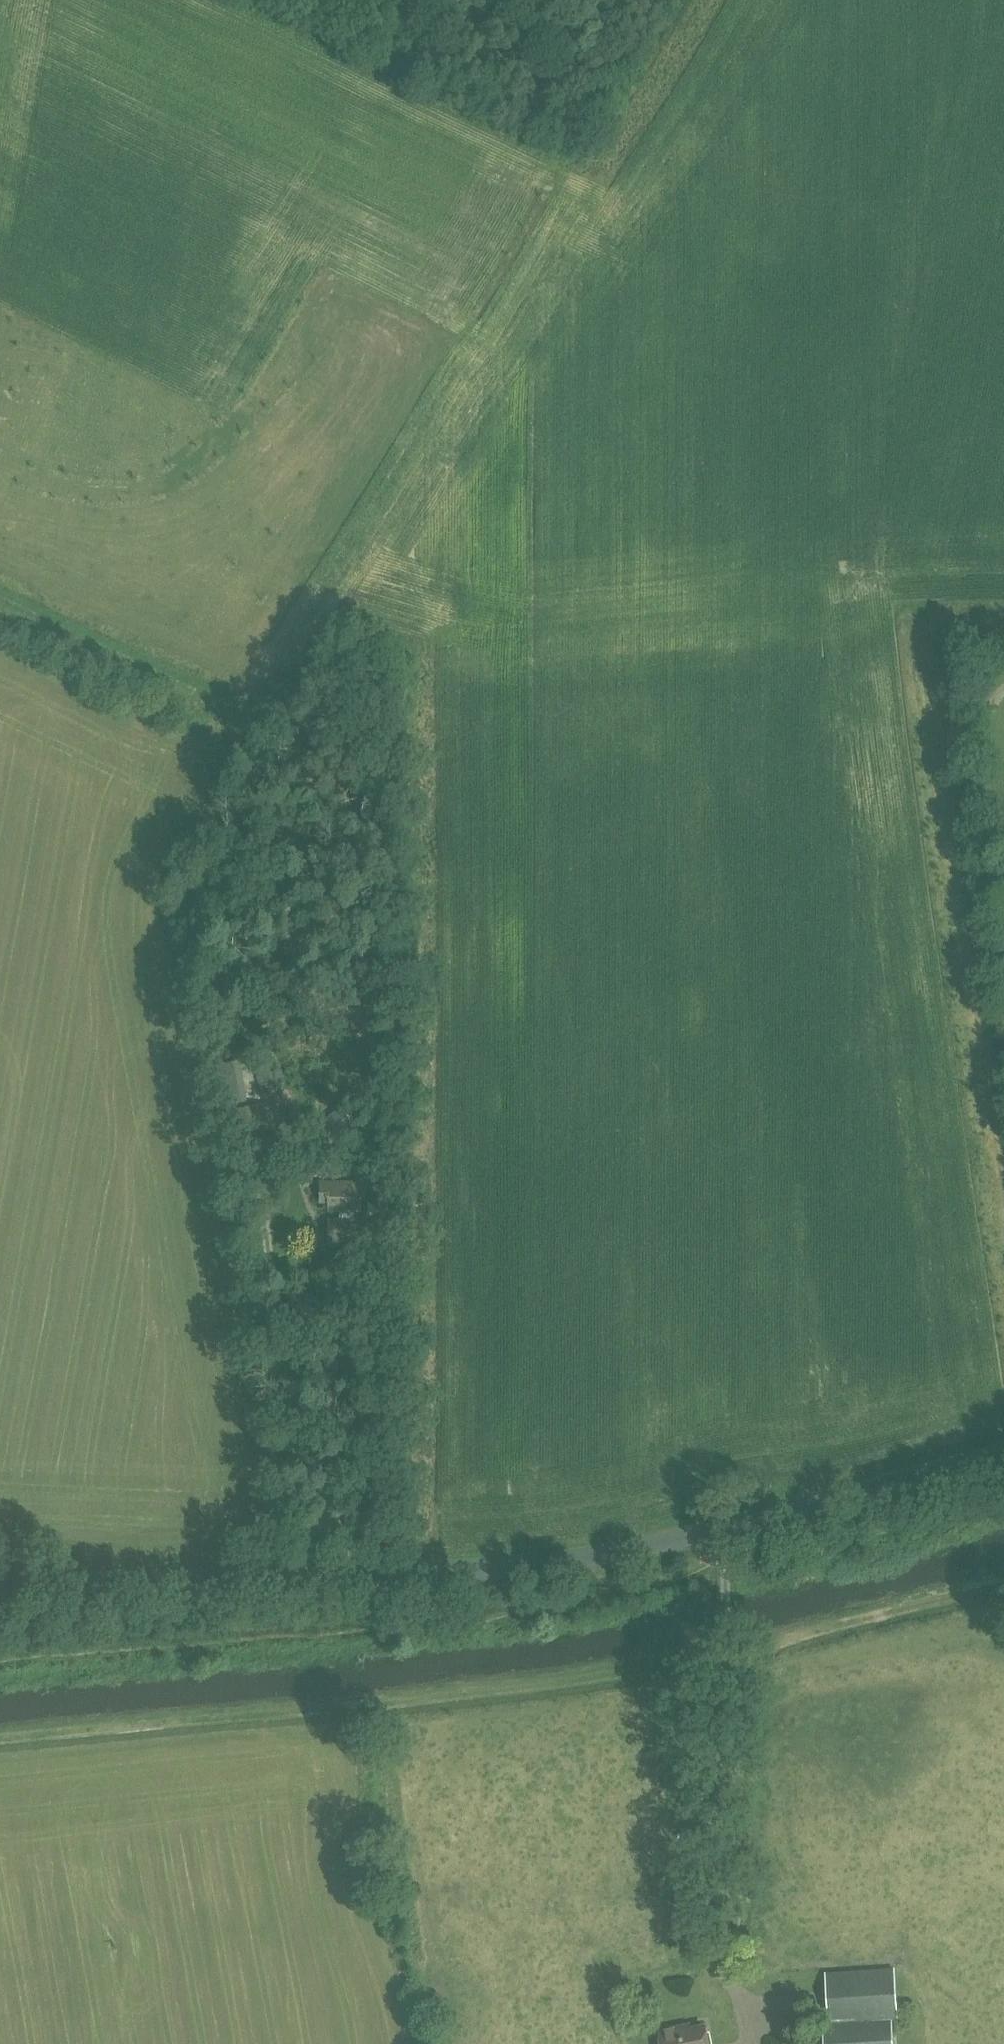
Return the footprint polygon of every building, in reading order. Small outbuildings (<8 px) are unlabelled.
[(269,1130),(264,1107),(232,1114),(237,1137),(269,1130)] [(363,1223),(358,1223),(353,1223),(353,1210),(358,1211),(358,1198),(363,1198),(363,1184),(321,1184),(321,1202),(329,1202),(329,1211),(341,1211),(341,1223),(329,1223),(329,1240),(362,1241),(363,1223)] [(893,2020),(899,2019),(895,1968),(825,1972),(829,2024),(824,2024),(825,2043),(894,2043),(893,2020)] [(660,2032),(662,2043),(709,2043),(705,2027),(682,2031),(681,2027),(660,2032)]
